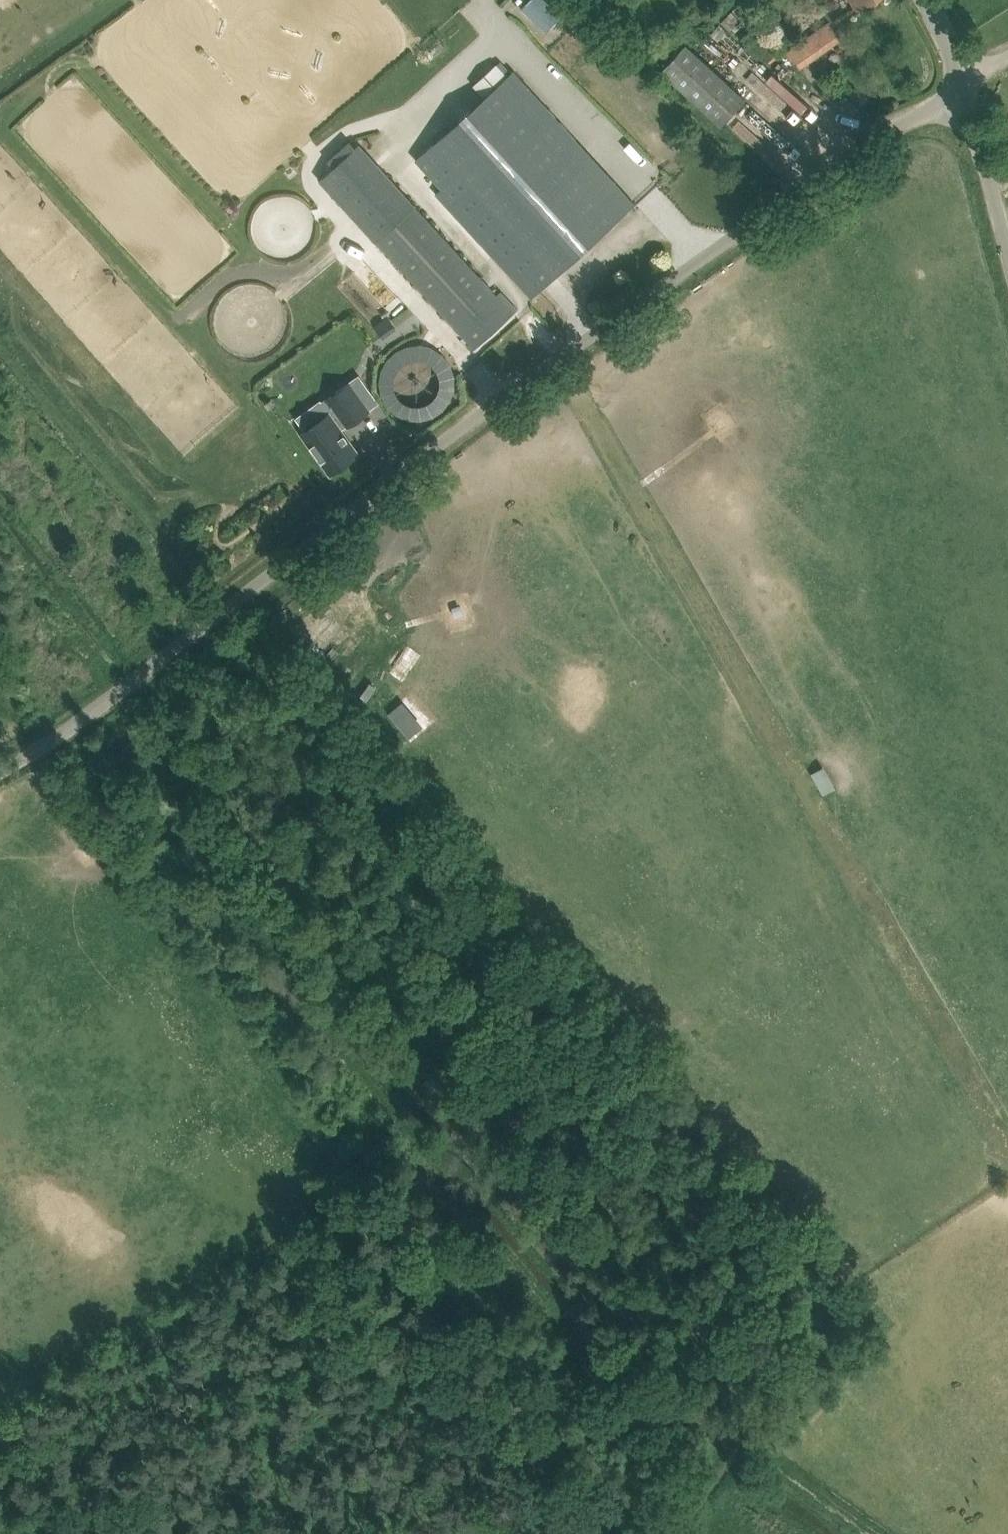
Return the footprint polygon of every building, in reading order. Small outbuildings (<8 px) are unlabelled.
[(554,24),(563,14),(548,0),(531,0),(522,9),(534,21),(542,13),(554,24)] [(857,8),(872,0),(853,0),(857,8)] [(830,22),(813,33),(788,50),(800,67),(841,38),(830,22)] [(663,70),(708,111),(723,124),(746,99),(686,43),(663,70)] [(515,69),(434,142),(417,159),(443,188),(437,193),(532,297),(636,203),(515,69)] [(795,125),(812,107),(777,74),(760,92),(795,125)] [(360,143),(336,165),(321,179),(470,342),(468,344),(473,350),(514,313),(360,143)] [(358,352),(330,371),(358,412),(386,393),(369,369),(376,364),(377,366),(398,351),(379,322),(357,337),(365,349),(359,353),(358,352)] [(826,763),(812,770),(824,791),(837,785),(826,763)]
